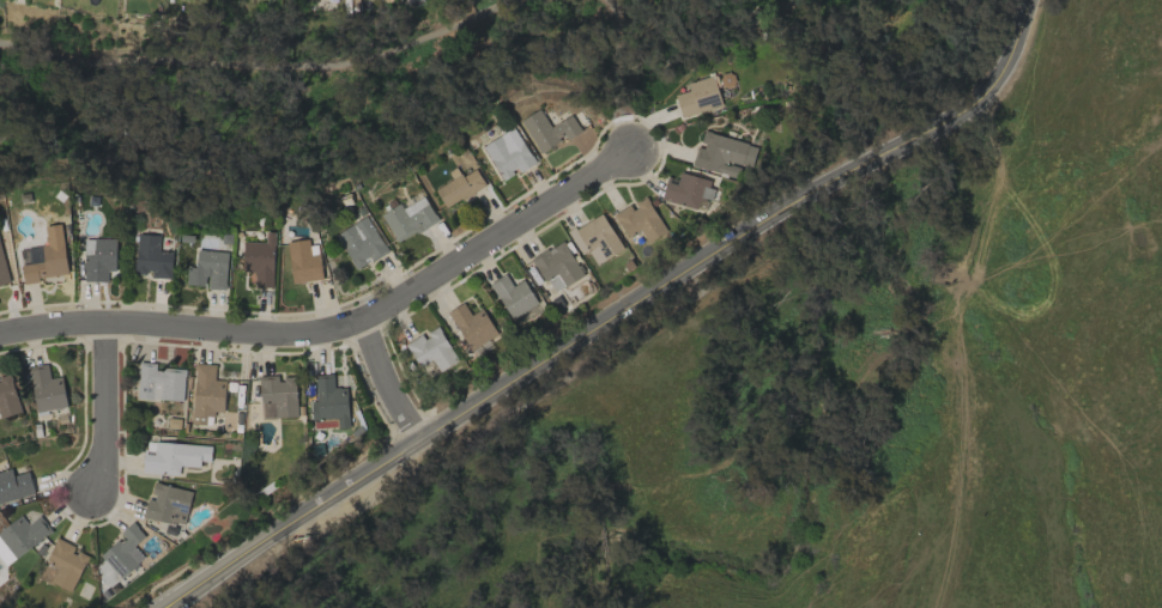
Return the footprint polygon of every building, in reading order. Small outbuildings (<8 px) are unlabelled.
[(675,94),(679,115),(720,107),(713,76),(686,82),(688,91),(675,94)] [(550,127),(539,108),(520,120),(539,152),(564,137),(566,140),(581,131),(570,114),(550,127)] [(503,180),(517,170),(519,173),(535,163),(512,127),(481,147),(503,180)] [(691,166),(737,177),(740,166),(751,168),(757,145),(703,131),(699,145),(696,144),(691,166)] [(457,178),(457,177),(434,189),(444,208),(485,187),(475,169),(457,178)] [(713,181),(679,172),(676,184),(665,181),(661,198),(702,210),(706,198),(708,199),(713,181)] [(380,214),(396,243),(437,220),(424,196),(402,208),(399,203),(380,214)] [(626,238),(640,230),(647,242),(665,232),(647,198),(630,207),(629,205),(613,213),(626,238)] [(595,264),(622,250),(603,214),(568,233),(580,255),(588,251),(595,264)] [(354,269),(368,262),(387,252),(367,216),(335,233),(354,269)] [(274,232),(265,231),(265,242),(243,241),(242,271),(255,272),(254,287),(272,288),(274,232)] [(159,235),(136,234),(135,273),(151,273),(151,278),(170,278),(171,252),(158,251),(159,235)] [(116,239),(85,238),(84,281),(107,282),(107,270),(115,270),(116,239)] [(308,239),(288,240),(290,281),(321,280),(320,254),(309,255),(308,239)] [(9,283),(0,240),(0,285),(9,283)] [(532,256),(550,293),(582,278),(564,241),(532,256)] [(44,261),(20,265),(23,282),(68,275),(63,242),(41,245),(44,261)] [(227,252),(196,250),(195,267),(186,266),(186,284),(206,285),(206,289),(225,290),(227,252)] [(510,319),(537,305),(523,280),(512,286),(505,274),(489,283),(510,319)] [(481,308),(471,315),(462,302),(447,312),(472,350),(497,333),(481,308)] [(405,343),(418,367),(432,359),(439,371),(457,361),(439,326),(424,333),(405,343)] [(183,401),(184,370),(156,368),(156,363),(138,362),(136,399),(183,401)] [(215,364),(194,363),(192,424),(213,425),(213,411),(223,412),(225,380),(214,380),(215,364)] [(61,376),(50,378),(47,364),(26,368),(34,413),(67,407),(61,376)] [(20,413),(11,374),(0,376),(0,417),(20,413)] [(333,388),(332,374),(314,375),(316,401),(311,401),(312,419),(336,418),(337,428),(349,427),(346,387),(333,388)] [(297,416),(295,376),(281,377),(281,375),(259,376),(261,418),(297,416)] [(212,445),(145,442),(143,472),(179,475),(180,465),(200,467),(200,461),(211,462),(212,445)] [(11,469),(0,471),(0,502),(33,497),(29,471),(12,474),(11,469)] [(144,518),(185,525),(192,490),(154,483),(151,499),(148,498),(144,518)] [(28,524),(20,515),(0,531),(0,558),(6,566),(51,530),(39,515),(28,524)] [(142,559),(132,548),(145,536),(132,522),(120,533),(122,536),(100,557),(122,579),(142,559)] [(87,557),(72,550),(74,546),(57,537),(46,559),(58,565),(50,582),(70,592),(87,557)]
